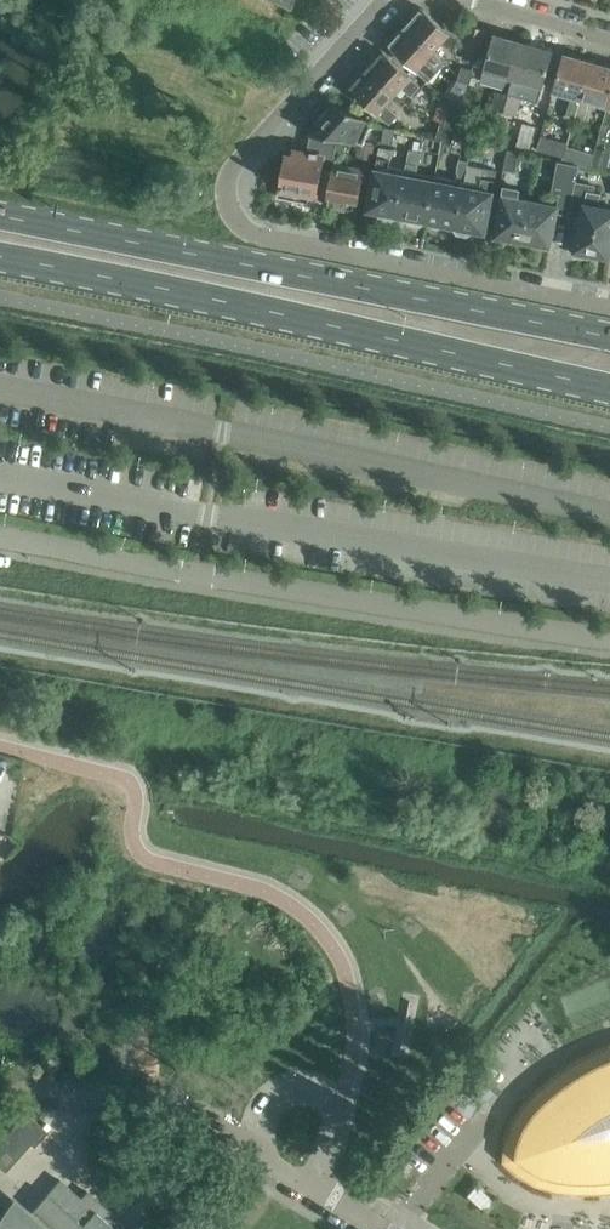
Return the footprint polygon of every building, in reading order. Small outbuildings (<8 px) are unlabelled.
[(408,24),(406,26),(434,51),(443,41),(454,51),(461,43),(463,44),(463,46),(478,51),(485,29),(469,24),(466,36),(451,22),(445,29),(422,8),(417,14),(412,14),(408,20),(408,24)] [(434,51),(406,26),(404,28),(399,29),(395,34),(395,39),(390,44),(429,80),(435,72),(424,62),(434,51)] [(484,69),(514,78),(523,42),(494,34),(484,69)] [(523,42),(514,78),(543,86),(553,51),(523,42)] [(369,68),(367,70),(395,95),(405,84),(416,94),(422,87),(383,52),(378,57),(374,58),(369,63),(369,68)] [(566,113),(575,116),(591,61),(580,58),(578,55),(570,53),(567,55),(564,54),(553,90),(571,95),(566,113)] [(608,106),(609,98),(609,64),(605,63),(603,65),(591,61),(575,116),(584,118),(589,100),(608,106)] [(463,66),(459,79),(469,83),(473,69),(463,66)] [(395,95),(367,70),(365,72),(361,72),(356,78),(356,82),(351,88),(390,123),(397,115),(386,105),(395,95)] [(469,83),(459,79),(452,100),(462,103),(469,83)] [(491,109),(504,112),(509,94),(496,91),(491,109)] [(509,94),(504,112),(517,115),(521,97),(509,94)] [(372,121),(336,105),(333,108),(328,108),(322,115),(322,120),(311,133),(328,136),(362,142),(372,121)] [(449,110),(445,125),(456,127),(460,113),(449,110)] [(460,113),(456,127),(454,136),(466,139),(472,116),(460,113)] [(515,147),(530,151),(537,126),(522,122),(515,147)] [(456,127),(445,125),(441,124),(437,138),(452,142),(454,136),(456,127)] [(385,128),(382,142),(392,144),(395,130),(385,128)] [(328,136),(311,133),(307,152),(324,156),(328,136)] [(566,148),(567,144),(539,139),(537,151),(564,157),(566,148)] [(357,155),(371,158),(374,146),(359,143),(357,155)] [(393,218),(397,215),(406,169),(390,166),(393,150),(380,148),(368,209),(380,211),(383,216),(393,218)] [(590,167),(593,153),(566,148),(564,157),(563,162),(590,167)] [(594,148),(593,153),(590,167),(605,170),(608,150),(594,148)] [(426,220),(427,220),(436,175),(418,171),(414,167),(417,163),(420,151),(410,149),(406,169),(397,215),(398,215),(408,217),(411,221),(421,223),(426,220)] [(278,196),(308,202),(310,194),(317,195),(324,156),(307,152),(293,150),(292,156),(286,155),(278,196)] [(502,150),(497,170),(494,187),(501,188),(504,169),(515,171),(518,153),(502,150)] [(446,224),(455,226),(465,181),(469,161),(459,159),(457,171),(458,175),(453,178),(436,175),(427,220),(428,220),(431,225),(441,227),(446,224)] [(551,246),(558,211),(570,213),(576,181),(579,165),(563,162),(560,161),(553,196),(547,195),(545,203),(531,200),(523,243),(539,247),(539,243),(551,246)] [(326,203),(328,204),(328,206),(344,210),(345,207),(353,209),(355,200),(358,201),(364,172),(334,165),(326,203)] [(465,181),(455,226),(459,231),(468,232),(473,229),(485,232),(494,187),(497,170),(484,168),(481,184),(465,181)] [(583,216),(575,254),(588,256),(589,252),(609,256),(609,253),(609,208),(600,206),(602,192),(595,191),(597,185),(576,181),(570,213),(583,216)] [(507,240),(523,243),(531,200),(517,197),(519,189),(506,186),(496,235),(507,237),(507,240)] [(514,1118),(512,1122),(506,1138),(505,1142),(503,1161),(516,1173),(520,1175),(535,1184),(539,1186),(555,1191),(559,1191),(571,1193),(576,1193),(595,1193),(599,1193),(609,1192),(609,1044),(596,1050),(592,1052),(575,1061),(571,1063),(556,1074),(552,1077),(538,1089),(535,1092),(526,1101),(524,1104),(514,1118)] [(462,1089),(452,1102),(471,1118),(482,1105),(462,1089)] [(5,1171),(31,1143),(34,1146),(47,1131),(25,1111),(6,1133),(3,1130),(0,1133),(0,1167),(5,1171)] [(122,1223),(86,1191),(80,1198),(59,1179),(33,1208),(30,1212),(12,1196),(0,1213),(0,1228),(117,1228),(122,1223)]
